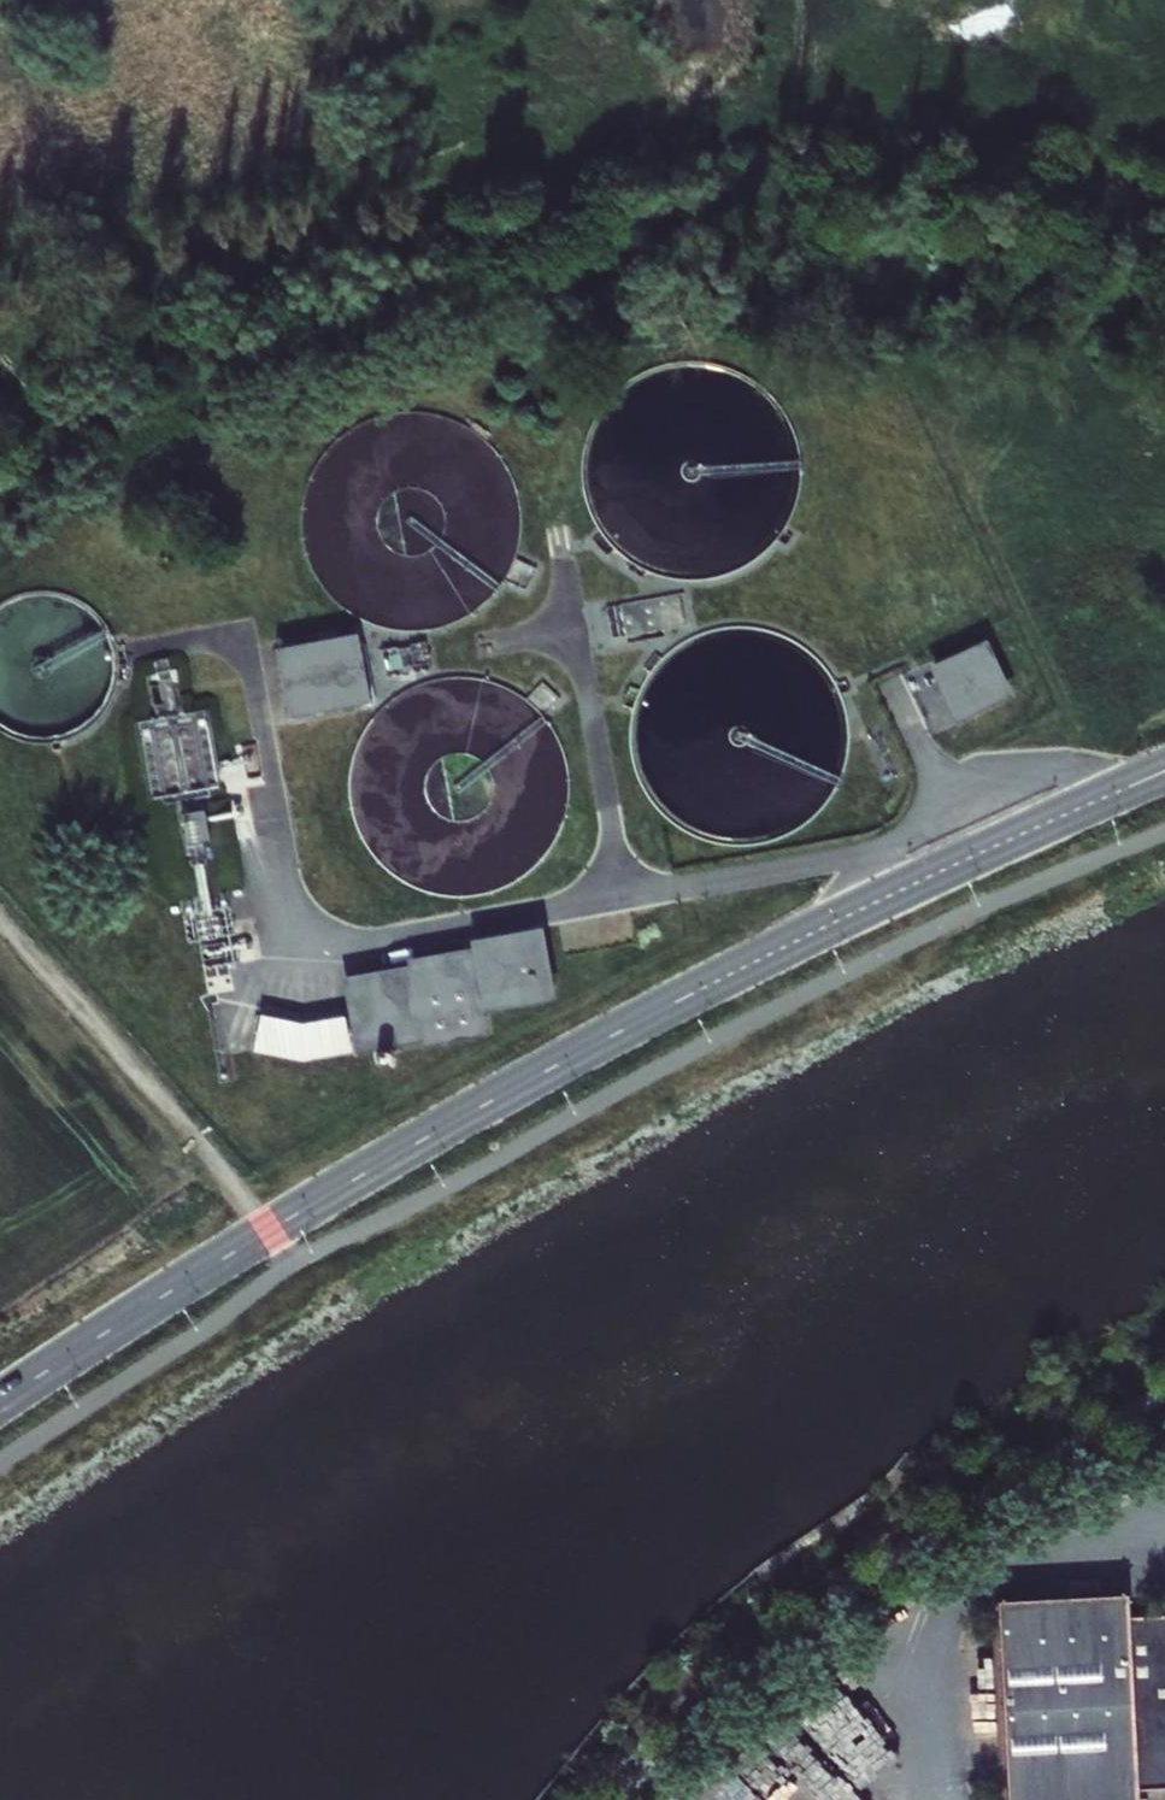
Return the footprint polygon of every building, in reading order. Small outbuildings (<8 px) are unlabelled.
[(684,592),(607,606),(613,639),(690,625),(684,592)] [(357,632),(276,648),(289,717),(370,702),(357,632)] [(958,718),(1007,695),(984,646),(935,669),(958,718)] [(203,808),(181,813),(187,844),(209,840),(203,808)] [(536,933),(476,944),(486,1004),(547,994),(536,933)] [(348,981),(359,1045),(426,1033),(427,1039),(479,1030),(465,955),(414,964),(415,970),(348,981)] [(344,1015),(302,1022),(260,1014),(253,1050),(302,1060),(304,1060),(351,1052),(344,1015)] [(1164,1787),(1164,1615),(1128,1617),(1127,1593),(997,1600),(1007,1799),(1138,1799),(1137,1789),(1164,1787)] [(772,1747),(700,1750),(701,1783),(659,1785),(660,1799),(774,1799),(772,1747)]
